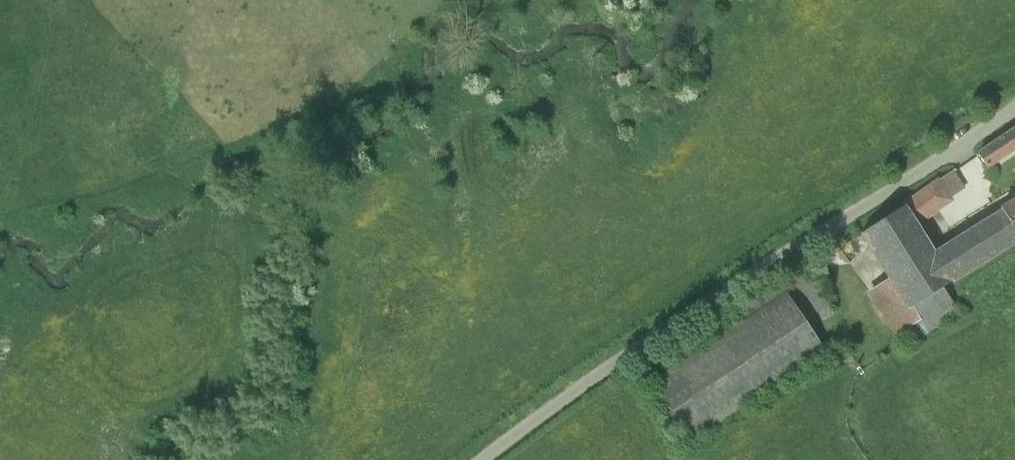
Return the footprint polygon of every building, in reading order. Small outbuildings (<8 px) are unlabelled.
[(977,153),(986,167),(1014,148),(1014,128),(977,153)] [(1001,208),(1002,210),(933,251),(914,221),(948,199),(937,181),(861,233),(892,278),(870,293),(897,334),(903,331),(911,344),(960,313),(942,287),(1014,241),(1014,199),(1001,208)] [(824,350),(786,294),(779,282),(736,308),(745,322),(653,383),(691,440),(824,350)]
